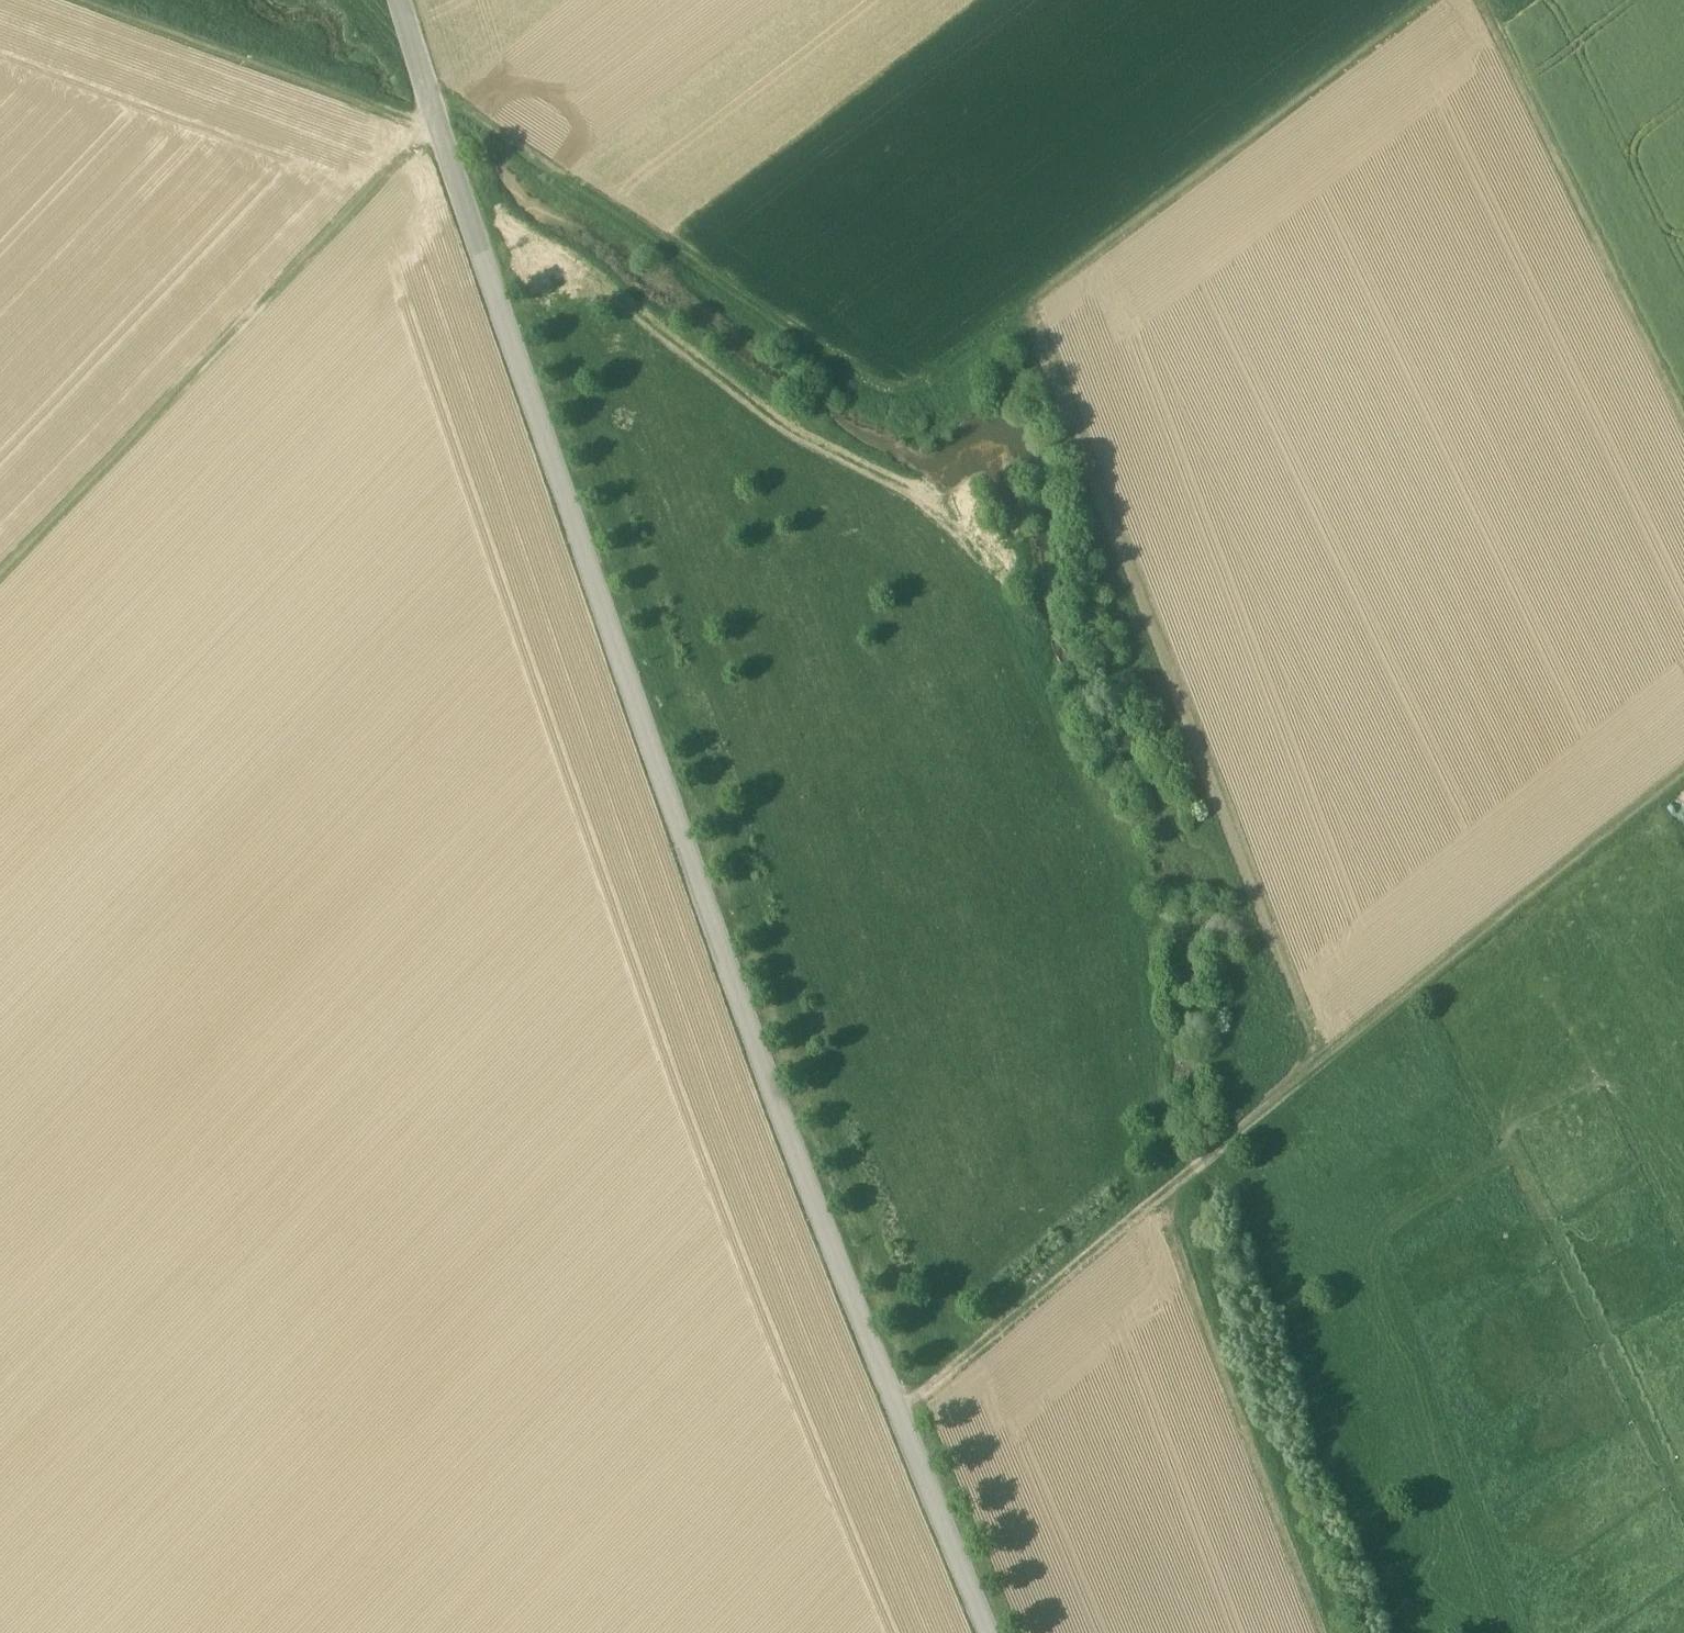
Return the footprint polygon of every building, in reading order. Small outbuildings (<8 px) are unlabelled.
[(1667,808),(1683,826),(1683,792),(1667,808)]
